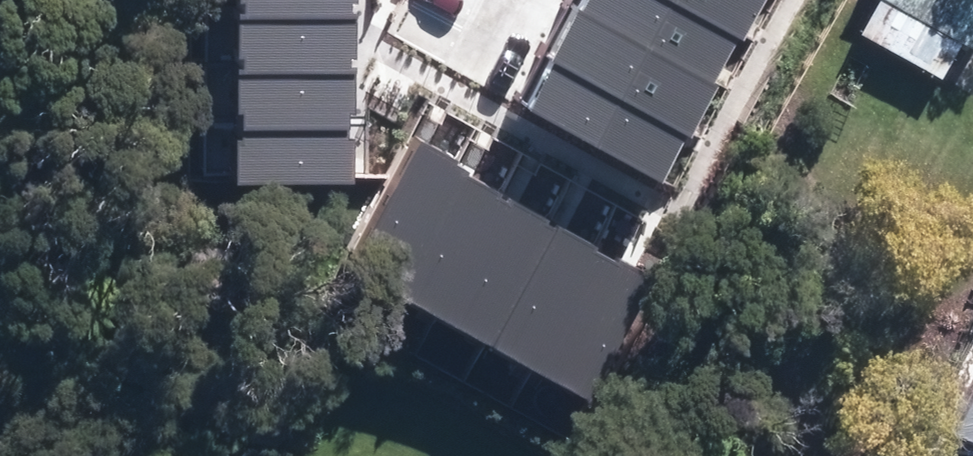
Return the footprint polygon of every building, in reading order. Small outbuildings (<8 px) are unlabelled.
[(352,14),(352,3),(358,3),(358,0),(241,0),(241,13),(352,14)] [(714,84),(739,38),(668,0),(587,0),(580,13),(714,84)] [(739,38),(744,41),(766,0),(668,0),(739,38)] [(834,27),(932,80),(951,46),(964,52),(968,45),(972,47),(972,0),(850,0),(834,27)] [(352,14),(241,13),(241,78),(355,78),(355,14),(352,14)] [(580,13),(551,67),(688,138),(716,85),(714,84),(580,13)] [(664,183),(688,138),(551,67),(528,111),(664,183)] [(355,78),(241,78),(241,133),(350,133),(350,114),(354,114),(355,78)] [(350,133),(241,133),(242,184),(355,184),(355,139),(349,139),(350,133)] [(460,173),(465,164),(414,137),(343,269),(394,296),(460,173)] [(505,197),(460,173),(394,296),(439,320),(505,197)] [(554,224),(505,197),(439,320),(488,345),(554,224)] [(601,249),(554,224),(488,345),(535,370),(601,249)] [(654,279),(601,249),(535,370),(590,400),(654,279)]
